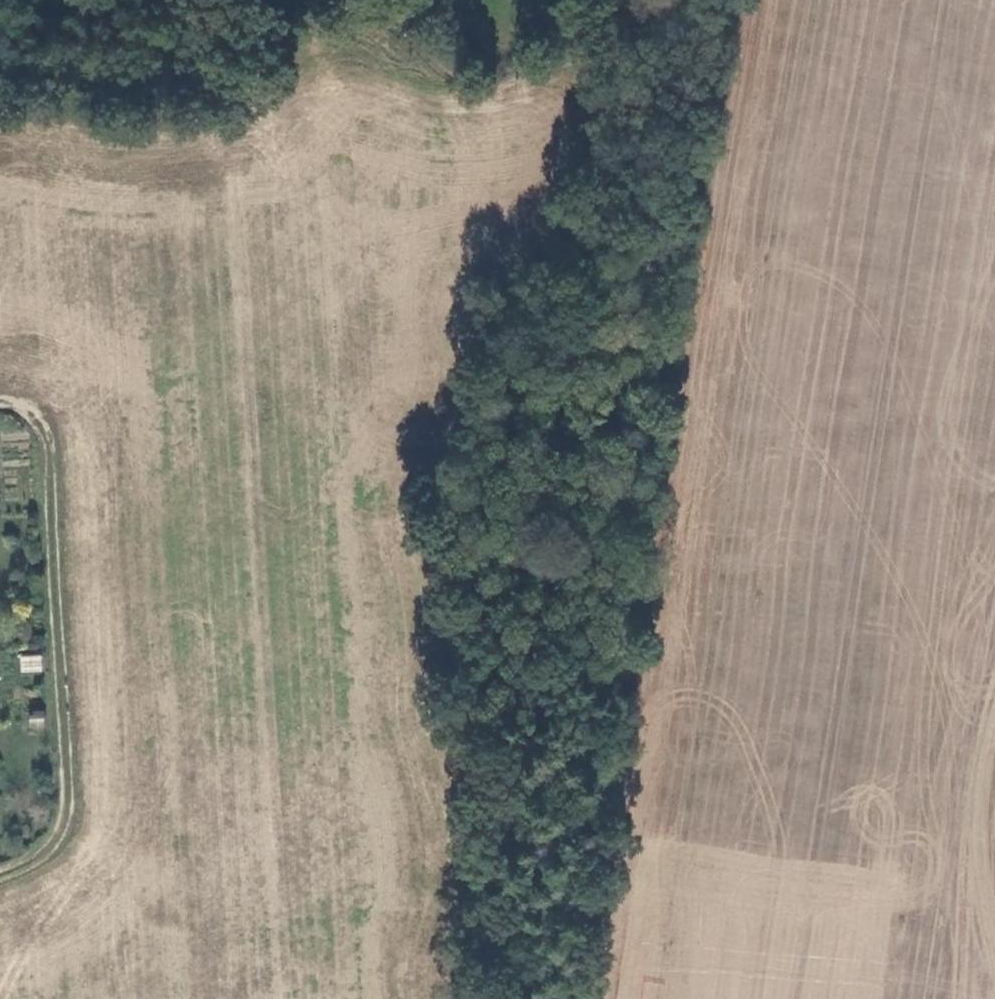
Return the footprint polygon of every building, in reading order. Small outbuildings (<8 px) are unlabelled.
[(20,673),(43,671),(41,654),(18,656),(20,673)]
